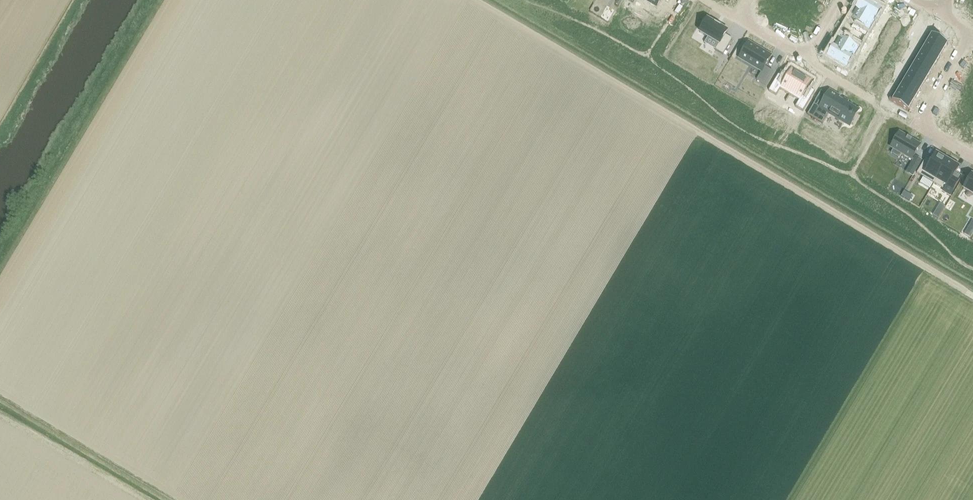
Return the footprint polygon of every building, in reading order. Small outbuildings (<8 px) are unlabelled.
[(856,9),(856,10),(876,21),(881,11),(884,13),(887,7),(877,1),(874,6),(863,0),(861,0),(856,9)] [(856,10),(850,21),(854,23),(851,28),(866,37),(876,21),(856,10)] [(713,24),(707,20),(699,33),(718,44),(715,50),(714,49),(714,50),(715,50),(723,55),(732,40),(725,35),(727,32),(720,28),(721,27),(714,23),(713,24)] [(928,33),(923,42),(942,53),(947,44),(943,41),(944,39),(935,33),(934,36),(928,33)] [(840,37),(834,48),(853,59),(863,43),(847,34),(844,39),(840,37)] [(923,42),(918,50),(937,61),(942,53),(923,42)] [(765,67),(771,57),(747,43),(739,58),(761,71),(756,80),(764,85),(772,72),(765,67)] [(833,47),(827,58),(839,65),(836,70),(846,76),(849,70),(847,69),(853,59),(834,48),(833,47)] [(918,50),(913,58),(932,69),(937,61),(918,50)] [(913,58),(908,66),(927,77),(932,69),(913,58)] [(908,66),(904,75),(922,86),(927,77),(908,66)] [(780,71),(768,91),(776,96),(779,90),(789,95),(785,101),(785,102),(801,75),(791,69),(787,75),(780,71)] [(801,75),(785,102),(789,96),(798,101),(795,107),(803,112),(814,92),(808,88),(812,81),(801,75)] [(904,75),(899,83),(917,94),(922,86),(904,75)] [(899,83),(894,91),(912,102),(917,94),(899,83)] [(894,91),(889,100),(907,111),(912,102),(894,91)] [(846,105),(847,102),(830,92),(822,106),(815,102),(807,115),(822,124),(828,114),(846,124),(854,110),(846,105)] [(911,160),(920,145),(899,133),(890,148),(893,149),(891,153),(899,158),(901,154),(911,160)] [(926,158),(916,174),(933,184),(947,161),(936,155),(932,161),(926,158)] [(947,161),(933,184),(944,190),(943,192),(950,196),(961,177),(955,174),(958,168),(947,161)] [(971,176),(963,189),(972,195),(972,177),(971,176)]
